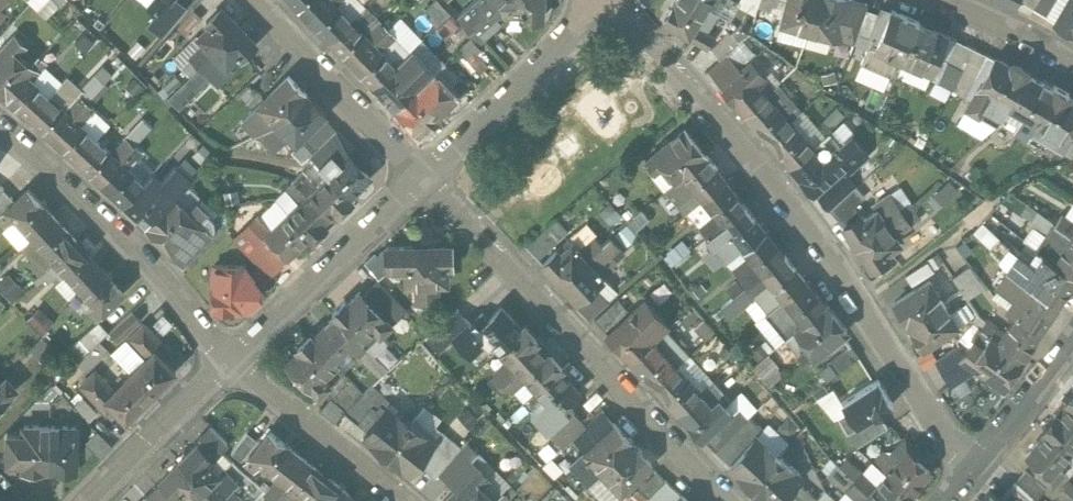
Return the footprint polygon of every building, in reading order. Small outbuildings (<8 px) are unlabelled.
[(151,6),(158,12),(168,0),(156,0),(151,6)] [(164,18),(172,24),(188,6),(181,0),(180,0),(164,18)] [(309,15),(324,0),(295,0),(309,15)] [(332,0),(324,0),(309,15),(331,38),(350,19),(333,2),(332,0)] [(458,11),(479,34),(494,24),(493,23),(493,19),(509,19),(509,9),(523,10),(523,15),(543,16),(543,0),(472,0),(458,11)] [(698,0),(677,0),(665,20),(708,45),(713,36),(706,32),(717,12),(707,5),(698,0)] [(724,0),(722,4),(729,8),(733,0),(724,0)] [(736,5),(755,14),(757,7),(760,0),(739,0),(736,5)] [(757,7),(772,12),(776,0),(760,0),(757,7)] [(784,23),(808,29),(816,0),(790,0),(784,23)] [(808,29),(805,44),(806,45),(806,44),(825,49),(829,46),(832,35),(843,38),(852,0),(816,0),(808,29)] [(843,38),(855,41),(869,3),(859,0),(852,0),(843,38)] [(1022,3),(1034,9),(1040,0),(1024,0),(1022,3)] [(1034,9),(1048,17),(1057,0),(1040,0),(1034,9)] [(1057,22),(1072,32),(1072,0),(1070,0),(1057,22)] [(223,6),(208,21),(211,24),(199,35),(207,43),(214,50),(240,25),(223,6)] [(194,9),(178,26),(186,35),(203,17),(194,9)] [(920,20),(893,9),(877,45),(904,57),(920,20)] [(365,35),(350,19),(331,38),(353,61),(372,42),(365,35)] [(380,20),(365,35),(372,42),(388,27),(380,20)] [(948,33),(920,20),(904,57),(932,69),(948,33)] [(240,25),(214,50),(221,58),(228,65),(239,54),(243,57),(258,43),(240,25)] [(388,27),(372,42),(380,50),(395,35),(388,27)] [(729,32),(711,48),(720,58),(738,43),(729,32)] [(0,53),(0,89),(7,95),(26,74),(32,67),(30,65),(21,56),(29,48),(16,36),(0,53)] [(957,39),(937,79),(953,88),(962,70),(973,47),(957,39)] [(380,50),(372,42),(353,61),(376,83),(395,65),(380,50)] [(207,43),(192,57),(199,64),(214,50),(207,43)] [(395,65),(376,83),(386,94),(384,95),(397,108),(422,83),(423,82),(434,73),(434,72),(412,49),(395,65)] [(214,50),(199,64),(206,72),(221,58),(214,50)] [(96,54),(74,67),(81,80),(103,67),(96,54)] [(38,56),(30,65),(32,67),(26,74),(32,80),(47,64),(38,56)] [(995,58),(968,108),(997,124),(1008,105),(1009,105),(1012,100),(1011,99),(1025,74),(1026,74),(1028,71),(1012,63),(1011,66),(995,58)] [(751,62),(723,87),(746,113),(767,94),(751,75),(758,69),(751,62)] [(953,88),(963,94),(973,76),(962,70),(953,88)] [(423,82),(422,83),(397,108),(421,133),(457,97),(434,73),(423,82)] [(32,80),(26,74),(7,95),(19,106),(21,105),(32,115),(49,95),(32,80)] [(1026,74),(1025,74),(1011,99),(1012,100),(1022,105),(1014,119),(1023,124),(1031,110),(1040,115),(1054,89),(1053,89),(1026,74)] [(95,75),(81,90),(83,92),(66,110),(73,117),(86,103),(105,83),(95,75)] [(289,77),(261,106),(279,123),(307,95),(289,77)] [(767,94),(746,113),(769,139),(790,120),(802,110),(778,84),(767,94)] [(1037,121),(1054,130),(1050,138),(1061,144),(1062,145),(1070,130),(1072,125),(1072,100),(1068,97),(1070,94),(1054,86),(1053,89),(1054,89),(1040,115),(1037,121)] [(49,95),(32,115),(55,137),(73,117),(66,110),(49,95)] [(326,113),(307,95),(279,123),(264,131),(275,141),(283,143),(290,135),(297,142),(326,113)] [(86,103),(73,117),(81,124),(94,110),(86,103)] [(1040,115),(1031,110),(1023,124),(1033,129),(1037,121),(1040,115)] [(81,124),(73,117),(55,137),(79,158),(97,139),(81,124)] [(328,119),(307,139),(317,149),(337,129),(328,119)] [(790,120),(769,139),(792,165),(813,146),(790,120)] [(942,120),(930,138),(941,146),(953,128),(942,120)] [(685,128),(645,159),(654,170),(663,163),(676,178),(706,154),(685,128)] [(1070,130),(1062,145),(1061,144),(1059,148),(1072,156),(1072,131),(1070,130)] [(792,165),(791,166),(814,192),(842,167),(845,171),(844,172),(846,174),(868,154),(851,135),(841,144),(830,131),(813,146),(792,165)] [(112,154),(97,139),(79,158),(102,180),(120,161),(112,154)] [(126,139),(112,154),(120,161),(133,146),(126,139)] [(350,144),(338,155),(344,161),(328,176),(349,197),(350,196),(371,176),(358,163),(363,158),(350,144)] [(133,146),(120,161),(128,168),(141,153),(133,146)] [(706,154),(676,178),(676,179),(666,187),(686,211),(704,197),(724,180),(716,169),(717,168),(706,154)] [(155,155),(142,169),(149,176),(162,161),(155,155)] [(128,168),(120,161),(102,180),(126,202),(144,183),(143,182),(128,168)] [(162,182),(152,173),(143,182),(144,183),(167,204),(174,196),(175,196),(190,177),(177,165),(162,182)] [(482,167),(472,177),(479,184),(489,174),(482,167)] [(311,181),(302,172),(295,180),(309,195),(313,191),(307,185),(311,181)] [(844,172),(818,197),(829,210),(830,209),(856,185),(846,174),(844,172)] [(313,191),(309,195),(330,216),(336,209),(339,213),(353,199),(350,196),(349,197),(328,176),(313,191)] [(309,195),(295,180),(287,187),(302,202),(309,195)] [(724,180),(704,197),(719,216),(724,222),(745,205),(724,180)] [(144,183),(126,202),(136,212),(135,213),(148,225),(167,204),(144,183)] [(856,185),(830,209),(840,220),(866,196),(856,185)] [(0,189),(0,209),(12,198),(2,186),(0,189)] [(30,188),(1,215),(7,222),(15,215),(33,234),(54,214),(30,188)] [(302,202),(290,213),(311,234),(310,235),(313,238),(327,225),(323,222),(330,216),(309,195),(302,202)] [(175,196),(174,196),(167,204),(148,225),(172,248),(178,241),(184,246),(212,216),(197,202),(189,210),(175,196)] [(708,235),(706,236),(726,261),(744,247),(765,230),(745,205),(724,222),(708,235)] [(898,207),(882,217),(888,227),(904,216),(898,207)] [(876,209),(863,218),(860,214),(843,225),(857,247),(888,227),(882,217),(876,209)] [(904,216),(888,227),(893,235),(920,218),(914,209),(904,216)] [(272,229),(259,215),(244,230),(250,236),(259,245),(263,240),(271,247),(272,247),(276,242),(288,255),(310,235),(311,234),(290,213),(272,229)] [(54,214),(33,234),(56,259),(77,239),(54,214)] [(1062,214),(1055,223),(1072,235),(1072,234),(1072,222),(1062,214)] [(184,246),(181,250),(195,263),(217,241),(208,233),(213,227),(214,224),(213,217),(212,216),(184,246)] [(716,218),(712,218),(701,227),(708,235),(724,222),(719,216),(716,218)] [(1055,223),(1037,249),(1072,274),(1072,235),(1055,223)] [(888,227),(857,247),(871,267),(888,256),(885,252),(899,244),(893,235),(888,227)] [(557,241),(545,228),(527,245),(539,258),(557,241)] [(765,230),(744,247),(751,256),(736,268),(742,276),(741,277),(748,285),(764,272),(784,255),(765,230)] [(259,245),(250,236),(241,245),(269,273),(284,260),(272,247),(271,247),(263,240),(259,245)] [(581,251),(573,242),(561,253),(558,249),(543,263),(560,281),(601,244),(594,237),(584,246),(584,248),(581,251)] [(601,244),(560,281),(577,299),(603,275),(600,272),(622,251),(609,237),(601,244)] [(1018,254),(1000,237),(989,246),(1009,266),(1018,254)] [(675,263),(694,251),(687,238),(667,250),(675,263)] [(77,239),(56,259),(67,271),(79,284),(101,265),(77,239)] [(452,266),(452,245),(426,246),(427,283),(438,282),(447,282),(447,266),(452,266)] [(427,283),(426,246),(401,246),(401,247),(386,247),(387,267),(406,267),(407,283),(416,283),(427,283)] [(1037,249),(1030,259),(1019,252),(1009,266),(1008,267),(1059,302),(1072,282),(1072,274),(1037,249)] [(805,280),(784,255),(764,272),(771,280),(754,293),(768,310),(805,280)] [(56,259),(48,266),(49,267),(34,279),(38,283),(45,276),(49,281),(56,275),(60,278),(67,271),(56,259)] [(929,261),(908,274),(915,285),(936,272),(929,261)] [(969,264),(953,276),(968,297),(985,285),(969,264)] [(101,265),(79,284),(96,302),(89,308),(96,315),(123,290),(101,265)] [(245,266),(212,266),(212,306),(230,306),(230,311),(238,311),(238,306),(247,307),(262,292),(262,286),(251,275),(251,272),(245,266)] [(1059,302),(1008,267),(997,283),(1014,295),(1007,305),(1018,313),(1040,329),(1059,303),(1059,302)] [(764,272),(748,285),(754,293),(771,280),(764,272)] [(815,292),(805,280),(768,310),(766,311),(786,336),(796,328),(797,329),(826,304),(816,292),(815,292)] [(930,280),(896,303),(909,324),(943,302),(930,280)] [(395,298),(378,281),(369,290),(386,307),(395,298)] [(735,281),(726,288),(733,297),(742,290),(735,281)] [(438,302),(438,282),(427,283),(427,303),(438,302)] [(427,283),(416,283),(417,303),(427,303),(427,283)] [(597,288),(580,303),(591,314),(607,299),(597,288)] [(360,291),(348,303),(345,301),(333,313),(335,315),(336,314),(360,340),(361,340),(375,327),(381,333),(391,324),(360,291)] [(618,297),(595,318),(605,329),(628,309),(618,297)] [(644,298),(628,313),(607,333),(632,359),(669,324),(644,298)] [(943,302),(909,324),(924,346),(958,324),(943,302)] [(446,303),(430,318),(438,326),(454,311),(446,303)] [(826,304),(797,329),(796,328),(786,336),(806,361),(846,329),(826,304)] [(501,307),(488,320),(482,314),(468,328),(480,340),(487,334),(501,349),(522,329),(521,328),(501,307)] [(132,311),(110,331),(119,341),(141,321),(132,311)] [(454,312),(438,327),(445,335),(461,319),(454,312)] [(1018,313),(1004,333),(995,327),(991,333),(991,334),(1023,356),(1033,341),(1032,340),(1040,329),(1018,313)] [(312,337),(311,338),(331,360),(332,359),(351,341),(353,343),(352,347),(359,354),(367,346),(361,340),(360,340),(336,314),(335,315),(312,337)] [(110,331),(99,320),(70,346),(79,357),(110,331)] [(165,346),(144,323),(129,337),(148,357),(131,373),(151,393),(175,370),(158,352),(165,346)] [(522,329),(501,349),(512,361),(519,368),(540,348),(534,342),(537,339),(524,325),(521,328),(522,329)] [(964,351),(961,355),(977,366),(1003,384),(1023,356),(991,334),(991,333),(981,326),(964,351)] [(665,329),(632,359),(655,385),(676,366),(688,354),(665,329)] [(331,360),(311,338),(312,337),(310,335),(298,346),(300,349),(287,361),(318,393),(329,383),(322,377),(337,363),(332,359),(331,360)] [(960,344),(936,359),(951,383),(977,366),(961,355),(964,351),(960,344)] [(519,368),(505,382),(512,390),(526,376),(537,387),(558,368),(559,368),(562,365),(549,352),(546,355),(540,348),(519,368)] [(512,361),(497,375),(505,382),(519,368),(512,361)] [(699,391),(676,366),(655,385),(679,410),(699,391)] [(559,368),(558,368),(537,387),(551,403),(544,409),(556,421),(571,408),(565,402),(579,390),(559,368)] [(131,373),(114,389),(96,370),(81,384),(102,406),(109,399),(126,417),(151,393),(131,373)] [(16,386),(6,376),(0,382),(0,402),(16,386)] [(876,377),(842,400),(858,424),(892,401),(876,377)] [(699,391),(679,410),(703,436),(731,410),(725,403),(730,398),(712,379),(699,391)] [(373,384),(345,411),(359,422),(373,404),(382,393),(373,384)] [(1067,395),(1070,397),(1064,404),(1072,411),(1072,387),(1067,395)] [(835,405),(829,399),(823,404),(829,411),(835,405)] [(387,403),(384,407),(381,404),(378,408),(373,404),(362,418),(371,425),(364,434),(387,452),(411,422),(387,403)] [(1064,404),(1059,411),(1055,408),(1043,423),(1046,425),(1047,424),(1069,443),(1069,444),(1072,447),(1072,411),(1064,404)] [(740,408),(707,438),(715,447),(747,416),(740,408)] [(771,415),(763,422),(767,426),(775,420),(771,415)] [(593,419),(575,436),(583,445),(602,428),(593,419)] [(435,441),(411,422),(387,452),(411,471),(435,441)] [(52,424),(25,423),(25,430),(9,429),(8,457),(24,457),(24,464),(50,465),(52,424)] [(616,423),(586,451),(603,470),(633,442),(616,423)] [(78,425),(52,424),(50,465),(77,466),(78,425)] [(228,441),(210,424),(199,435),(202,438),(198,442),(212,457),(221,448),(228,441)] [(1046,425),(1027,448),(1041,459),(1036,465),(1050,476),(1061,463),(1056,459),(1069,444),(1069,443),(1047,424),(1046,425)] [(808,436),(801,427),(795,434),(801,441),(808,436)] [(547,429),(531,444),(548,461),(563,446),(547,429)] [(249,430),(232,450),(242,458),(258,438),(249,430)] [(298,453),(270,431),(247,461),(254,467),(260,459),(281,475),(298,453)] [(756,432),(730,462),(753,482),(779,452),(756,432)] [(921,448),(905,434),(895,447),(901,453),(895,460),(888,469),(910,487),(911,487),(929,464),(916,453),(921,448)] [(212,457),(198,442),(180,460),(218,500),(219,500),(233,487),(238,482),(223,467),(232,459),(221,448),(212,457)] [(633,442),(603,470),(621,489),(651,462),(633,442)] [(895,460),(884,450),(876,459),(888,469),(895,460)] [(457,452),(439,472),(450,482),(468,462),(457,452)] [(779,452),(753,482),(774,500),(801,471),(779,452)] [(281,475),(266,492),(277,500),(304,500),(308,497),(325,474),(298,453),(281,475)] [(856,464),(847,456),(840,463),(849,471),(850,471),(856,464)] [(180,460),(162,477),(175,491),(179,488),(191,500),(217,500),(218,500),(180,460)] [(1046,481),(1026,464),(1017,474),(1035,490),(1037,491),(1046,481)] [(444,500),(492,500),(495,498),(480,484),(489,475),(479,465),(444,500)] [(878,481),(862,468),(855,476),(871,489),(878,481)] [(871,489),(885,500),(904,500),(914,489),(911,487),(910,487),(888,469),(878,481),(871,489)] [(656,470),(639,487),(649,496),(665,479),(656,470)] [(855,476),(850,471),(849,471),(843,479),(864,497),(871,489),(855,476)] [(1072,471),(1061,484),(1072,495),(1072,471)] [(325,474),(308,497),(314,500),(348,500),(352,495),(325,474)] [(1000,494),(1008,500),(1026,500),(1028,499),(1035,490),(1017,475),(1000,494)] [(145,493),(153,500),(169,500),(175,491),(162,477),(145,493)] [(646,499),(647,500),(667,500),(677,490),(665,479),(649,496),(646,499)] [(783,500),(811,500),(817,494),(799,480),(783,500)] [(811,500),(826,500),(833,492),(825,485),(817,494),(811,500)] [(990,485),(977,500),(1008,500),(1000,494),(990,485)] [(219,500),(246,500),(233,487),(219,500)] [(503,489),(495,497),(499,500),(506,500),(511,496),(503,489)] [(871,489),(864,497),(861,500),(885,500),(871,489)] [(136,500),(153,500),(145,493),(136,500)]
